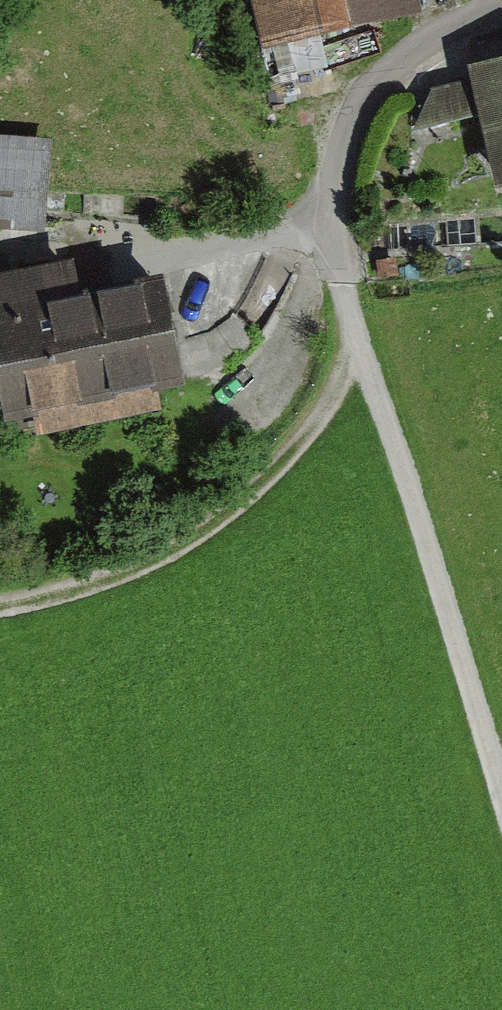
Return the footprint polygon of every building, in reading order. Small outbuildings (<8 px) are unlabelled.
[(245,45),(401,29),(398,0),(240,0),(245,45)] [(496,201),(501,200),(501,68),(466,77),(496,201)] [(45,242),(52,145),(0,141),(0,239),(45,242)] [(0,280),(0,426),(8,425),(11,451),(135,432),(129,394),(164,389),(148,285),(67,297),(63,271),(0,280)]
